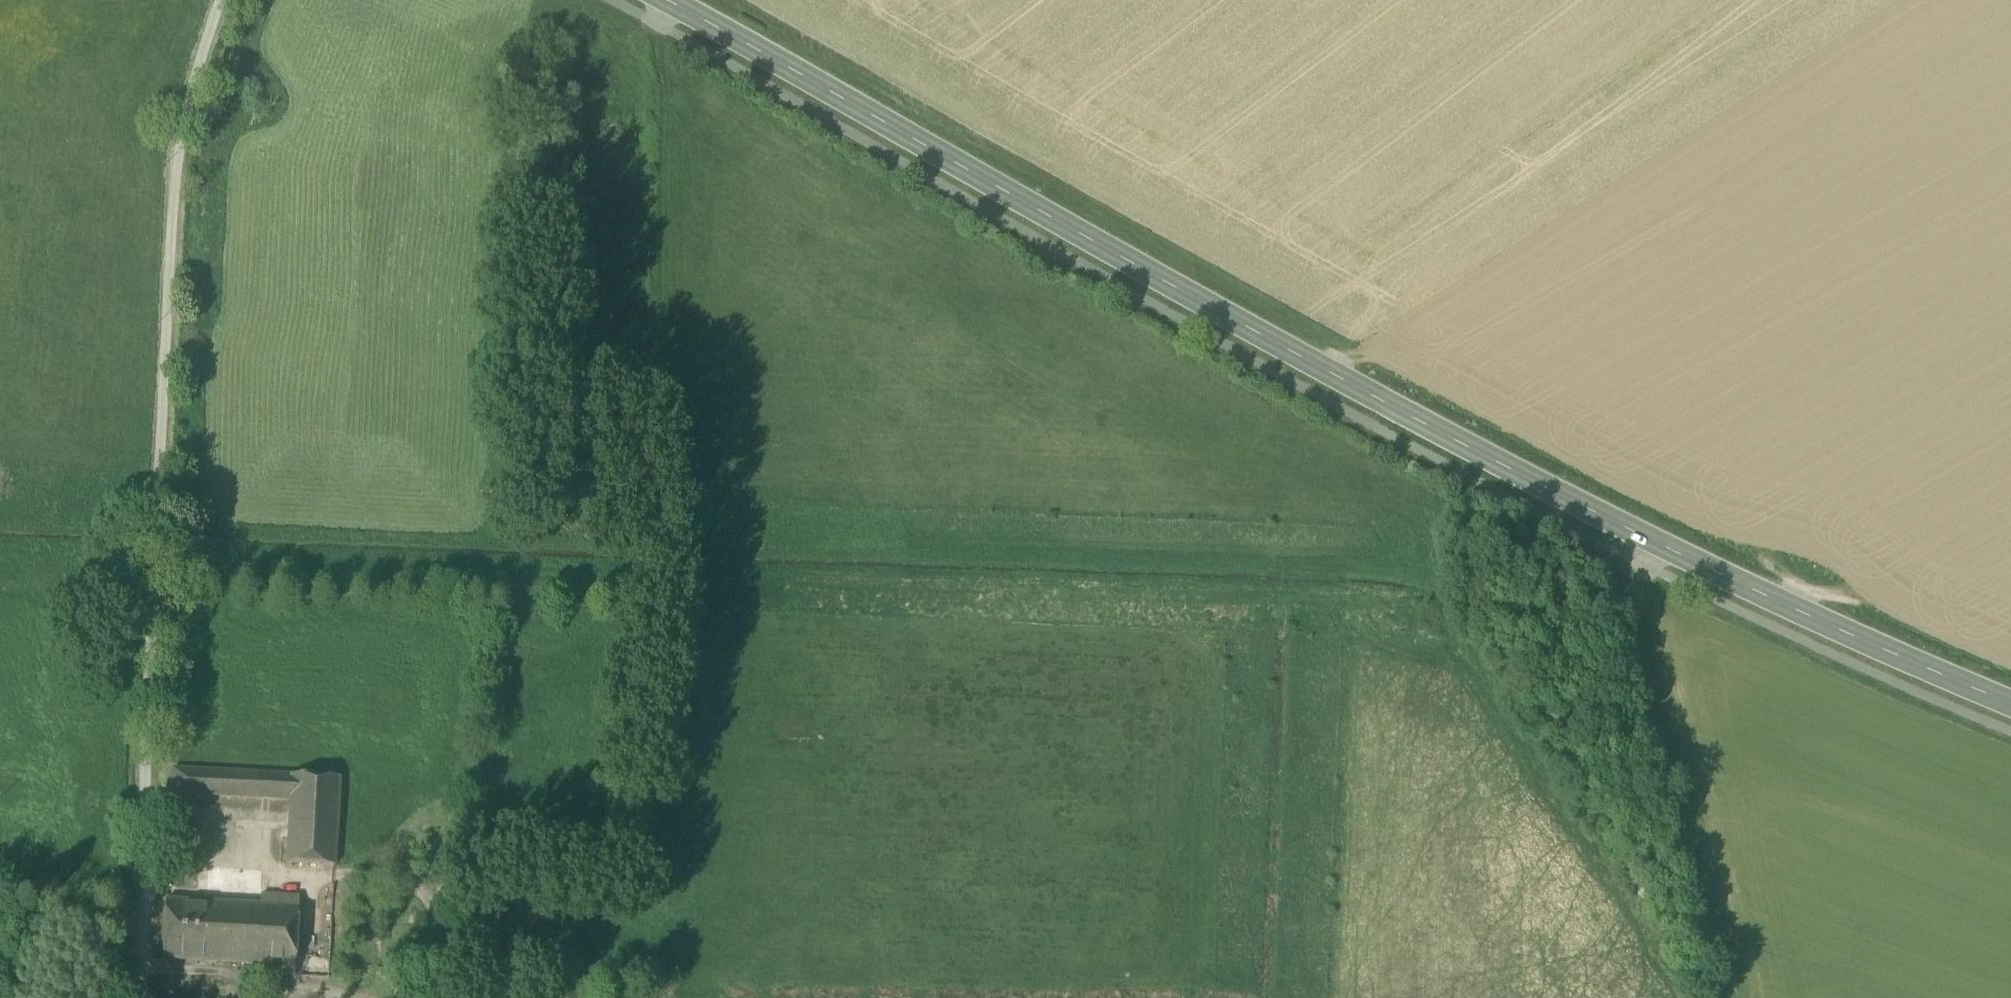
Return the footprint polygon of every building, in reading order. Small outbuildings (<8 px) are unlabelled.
[(172,794),(256,798),(258,773),(173,769),(172,794)] [(256,798),(290,800),(292,775),(258,773),(256,798)] [(340,778),(292,775),(290,800),(287,863),(335,865),(340,778)] [(262,895),(261,905),(299,907),(300,897),(262,895)] [(163,959),(194,961),(198,901),(166,899),(163,959)] [(194,961),(257,964),(296,966),(299,907),(261,905),(198,901),(194,961)] [(295,977),(296,966),(257,964),(257,974),(295,977)]
